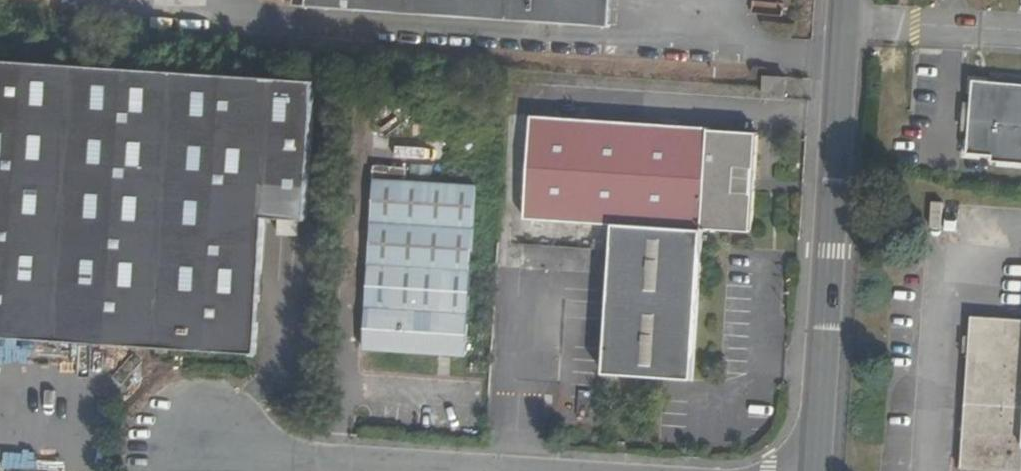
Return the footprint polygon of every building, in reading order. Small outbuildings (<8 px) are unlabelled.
[(611,0),(303,0),(303,9),(609,30),(611,0)] [(133,340),(132,348),(255,356),(264,218),(265,196),(303,198),(311,85),(0,65),(0,331),(133,340)] [(973,82),(966,156),(991,159),(991,164),(1020,167),(1020,81),(999,79),(999,84),(973,82)] [(762,99),(784,101),(786,82),(764,80),(763,90),(762,99)] [(705,232),(753,235),(760,139),(716,136),(716,132),(535,120),(528,219),(614,225),(612,252),(703,258),(705,232)] [(464,357),(476,188),(375,181),(363,350),(464,357)] [(302,220),(303,198),(265,196),(264,218),(302,220)] [(604,377),(694,384),(703,258),(612,252),(604,377)] [(986,325),(977,470),(1020,470),(1020,327),(986,325)] [(133,340),(0,331),(0,339),(132,348),(133,340)]
